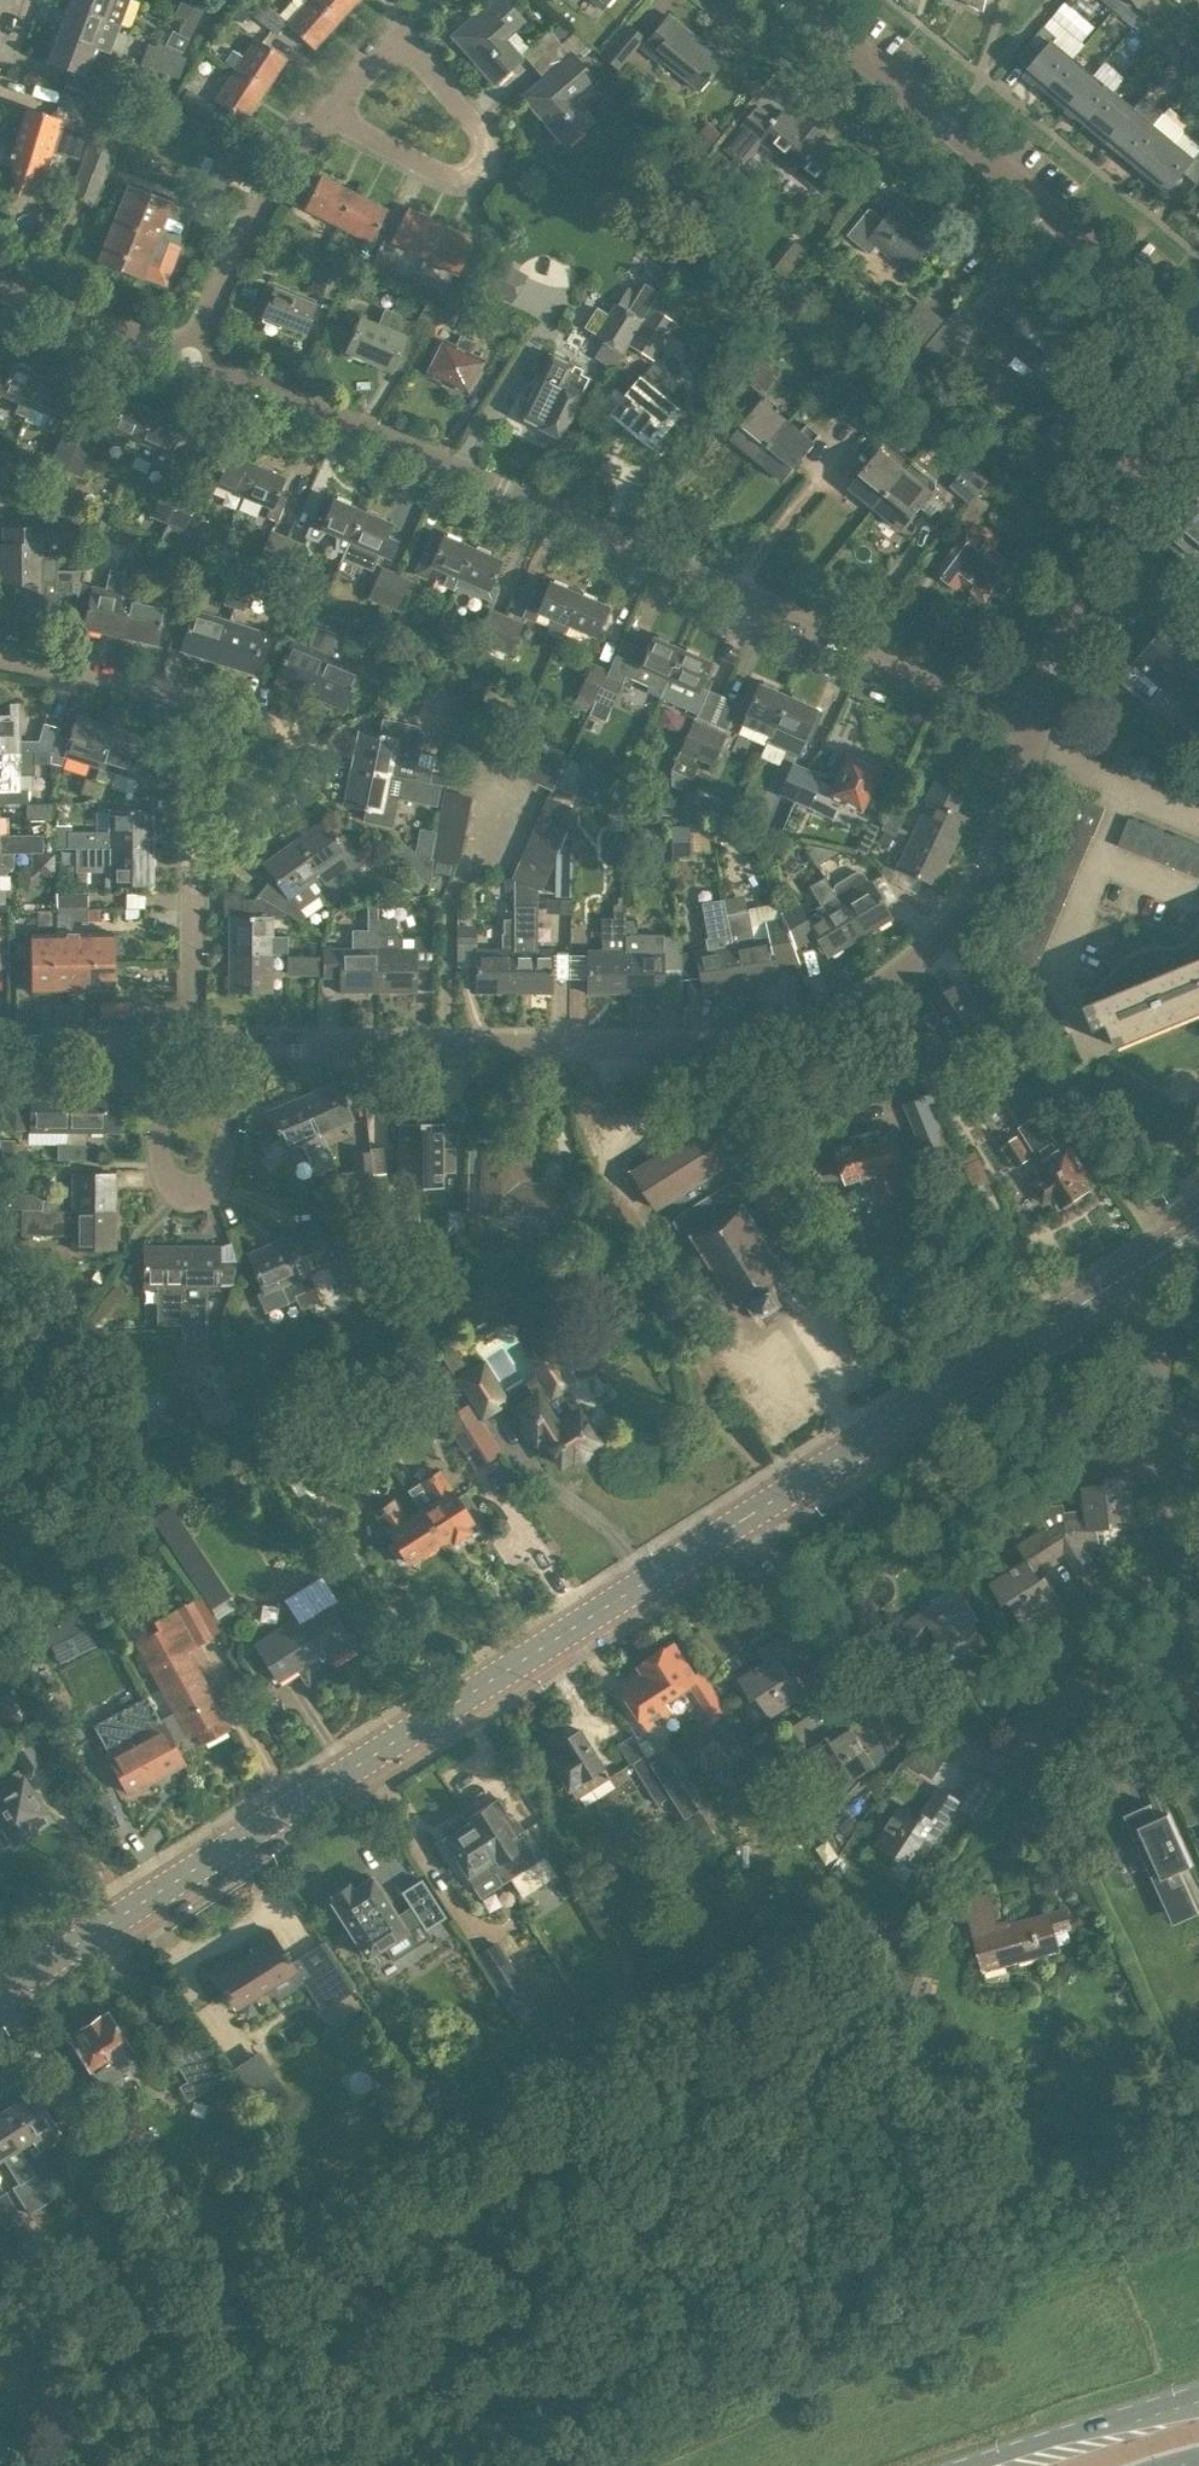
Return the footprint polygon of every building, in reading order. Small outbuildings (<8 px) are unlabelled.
[(105,19),(120,24),(129,0),(70,0),(68,5),(105,19)] [(186,16),(198,22),(207,5),(196,0),(194,0),(186,16)] [(314,0),(304,0),(284,22),(311,47),(336,20),(314,0)] [(336,20),(354,0),(314,0),(336,20)] [(491,81),(518,57),(500,38),(521,20),(503,0),(487,0),(449,34),(491,81)] [(984,11),(986,0),(965,0),(984,11)] [(68,5),(58,33),(94,46),(105,19),(68,5)] [(275,32),(284,22),(263,5),(255,15),(275,32)] [(1122,16),(1134,26),(1141,18),(1129,8),(1122,16)] [(698,37),(668,12),(643,43),(696,87),(718,59),(716,57),(719,54),(719,49),(711,43),(707,44),(704,47),(695,40),(698,37)] [(198,22),(186,16),(178,32),(173,30),(166,43),(182,52),(198,22)] [(1055,17),(1047,25),(1075,52),(1083,43),(1055,17)] [(1141,18),(1134,26),(1146,36),(1153,28),(1141,18)] [(560,21),(551,29),(560,40),(569,31),(560,21)] [(601,56),(617,70),(644,37),(627,24),(601,56)] [(519,54),(530,65),(557,42),(546,30),(519,54)] [(69,70),(64,85),(97,97),(103,82),(84,75),(94,46),(58,33),(47,62),(69,70)] [(256,39),(236,70),(265,90),(286,58),(256,39)] [(557,42),(530,65),(540,77),(520,94),(564,144),(591,120),(573,99),(594,80),(570,52),(568,54),(557,42)] [(1036,81),(1046,89),(1071,58),(1052,42),(1029,69),(1030,69),(1024,76),(1032,82),(1031,84),(1033,85),(1036,81)] [(1169,42),(1162,50),(1175,60),(1182,52),(1169,42)] [(187,58),(153,46),(147,65),(181,78),(187,58)] [(1175,60),(1194,76),(1198,70),(1198,58),(1186,47),(1182,52),(1175,60)] [(1055,103),(1063,110),(1091,75),(1071,58),(1046,89),(1058,99),(1055,103)] [(265,90),(236,70),(215,102),(245,121),(265,90)] [(1076,114),(1086,123),(1111,91),(1091,75),(1063,110),(1073,118),(1076,114)] [(97,97),(64,85),(54,117),(44,114),(44,112),(40,111),(39,113),(27,110),(13,154),(9,153),(8,158),(13,160),(18,180),(26,182),(43,167),(48,150),(77,159),(85,135),(90,136),(105,99),(97,97)] [(214,105),(187,88),(178,102),(204,120),(214,105)] [(1095,136),(1103,143),(1131,108),(1111,91),(1086,123),(1098,133),(1095,136)] [(1131,108),(1103,143),(1113,151),(1116,147),(1126,156),(1152,125),(1162,112),(1142,96),(1131,108)] [(742,133),(758,146),(762,141),(824,192),(847,164),(820,142),(825,136),(803,118),(799,124),(784,111),(777,120),(762,109),(742,133)] [(1152,125),(1126,156),(1138,166),(1135,170),(1142,176),(1181,129),(1162,112),(1152,125)] [(696,136),(708,146),(720,131),(707,121),(696,136)] [(1142,176),(1153,184),(1156,181),(1168,191),(1183,172),(1197,184),(1198,182),(1198,143),(1181,129),(1142,176)] [(88,145),(79,167),(104,177),(113,155),(88,145)] [(205,184),(224,189),(231,165),(212,159),(205,184)] [(104,177),(79,167),(69,193),(94,204),(104,177)] [(304,209),(337,226),(354,193),(321,176),(304,209)] [(128,188),(113,228),(133,236),(135,232),(178,248),(179,246),(192,213),(168,204),(128,188)] [(354,193),(337,226),(370,243),(387,210),(354,193)] [(870,208),(847,235),(870,254),(878,245),(909,271),(936,238),(897,205),(885,220),(870,208)] [(390,241),(423,257),(440,223),(406,206),(390,241)] [(440,223),(423,257),(456,273),(473,239),(440,223)] [(133,236),(113,228),(101,260),(164,284),(178,248),(135,232),(133,236)] [(796,241),(774,269),(786,279),(808,250),(796,241)] [(344,267),(321,259),(309,289),(332,298),(344,267)] [(482,284),(512,302),(527,277),(497,259),(482,284)] [(603,341),(594,356),(613,367),(627,344),(642,319),(658,292),(644,283),(638,292),(626,285),(615,302),(594,335),(603,341)] [(259,316),(302,332),(313,305),(270,288),(259,316)] [(988,329),(1037,369),(1060,340),(1037,321),(1041,315),(1016,294),(988,329)] [(440,318),(445,310),(428,301),(415,323),(400,316),(392,333),(360,319),(347,351),(391,369),(403,341),(408,339),(410,335),(424,343),(440,318)] [(450,303),(445,310),(440,318),(452,327),(462,311),(450,303)] [(954,339),(965,347),(984,324),(961,304),(941,328),(954,339)] [(642,319),(627,344),(652,360),(676,323),(650,307),(642,319)] [(432,355),(424,371),(466,391),(481,361),(468,355),(474,342),(460,335),(454,348),(435,339),(428,353),(432,355)] [(517,417),(537,427),(537,428),(559,439),(588,378),(581,374),(583,370),(548,354),(533,386),(530,385),(525,395),(528,397),(517,417)] [(742,379),(762,396),(781,373),(761,357),(742,379)] [(29,406),(42,376),(28,370),(30,366),(18,361),(17,365),(13,364),(6,380),(0,378),(0,395),(0,394),(18,401),(14,412),(24,416),(25,416),(29,406)] [(610,412),(609,413),(622,424),(618,428),(629,437),(633,433),(649,447),(650,446),(659,453),(673,437),(663,430),(678,412),(663,399),(676,384),(651,363),(623,396),(614,388),(600,405),(610,412)] [(52,432),(58,418),(71,388),(57,383),(59,379),(47,374),(46,378),(42,376),(29,406),(25,416),(24,416),(23,420),(52,432)] [(893,389),(884,382),(872,396),(881,403),(893,389)] [(842,412),(861,428),(879,406),(860,390),(842,412)] [(123,449),(134,454),(152,412),(138,406),(140,402),(128,397),(126,401),(123,400),(122,400),(112,396),(96,434),(111,440),(115,432),(128,437),(123,449)] [(731,437),(757,459),(788,421),(762,399),(731,437)] [(849,487),(874,507),(916,456),(890,435),(900,423),(879,406),(861,428),(883,446),(849,487)] [(134,454),(133,455),(167,470),(173,455),(169,453),(181,424),(167,418),(169,414),(157,409),(156,413),(152,412),(134,454)] [(788,421),(757,459),(783,480),(814,443),(812,441),(819,433),(807,423),(800,431),(788,421)] [(1048,434),(1069,452),(1079,440),(1059,422),(1048,434)] [(49,463),(65,470),(78,438),(62,431),(49,463)] [(78,438),(65,470),(81,478),(94,445),(78,438)] [(214,484),(242,496),(254,465),(241,460),(243,456),(231,451),(229,455),(225,453),(219,469),(207,464),(195,491),(209,497),(214,484)] [(28,486),(38,467),(8,453),(0,469),(0,473),(28,486)] [(916,456),(874,507),(902,530),(937,488),(936,482),(925,473),(930,468),(917,458),(918,457),(916,456)] [(254,465),(242,496),(270,507),(266,517),(277,521),(287,497),(277,493),(283,477),(270,472),(272,468),(260,463),(258,467),(254,465)] [(970,503),(988,483),(968,465),(950,486),(970,503)] [(1198,532),(1198,478),(1171,509),(1184,518),(1198,532)] [(150,516),(166,523),(180,491),(164,483),(150,516)] [(180,491),(166,523),(183,531),(196,498),(180,491)] [(324,530),(349,541),(362,511),(348,505),(350,501),(338,496),(336,500),(322,494),(304,536),(315,541),(324,530)] [(96,496),(91,511),(105,516),(111,502),(96,496)] [(54,514),(77,524),(83,511),(60,501),(54,514)] [(362,511),(349,541),(342,556),(371,569),(378,553),(389,558),(396,541),(385,537),(390,523),(377,518),(379,514),(367,509),(365,513),(362,511)] [(93,532),(104,534),(108,520),(96,517),(93,532)] [(1010,564),(991,549),(994,545),(984,537),(989,531),(975,520),(937,570),(956,585),(958,581),(993,608),(1010,587),(998,579),(1010,564)] [(58,582),(58,556),(42,556),(41,534),(23,535),(23,528),(3,528),(3,544),(0,544),(0,582),(58,582)] [(256,561),(273,569),(287,537),(271,530),(256,561)] [(454,590),(456,586),(455,586),(472,548),(458,542),(460,538),(448,533),(446,537),(443,535),(442,536),(432,532),(415,573),(425,578),(431,566),(447,573),(442,585),(454,590)] [(287,537),(273,569),(291,577),(304,544),(287,537)] [(455,586),(456,586),(492,602),(498,589),(490,585),(500,560),(487,555),(489,551),(477,546),(476,550),(472,548),(455,586)] [(82,628),(120,637),(129,595),(132,580),(135,565),(124,562),(122,572),(109,569),(104,590),(91,587),(82,628)] [(146,567),(135,565),(132,580),(142,582),(146,567)] [(367,599),(384,606),(398,574),(381,566),(367,599)] [(213,569),(209,583),(223,587),(228,574),(213,569)] [(398,574),(384,606),(401,614),(414,580),(398,574)] [(534,590),(522,616),(538,623),(542,614),(551,618),(546,630),(560,636),(565,624),(578,594),(564,588),(566,584),(554,579),(553,583),(549,581),(544,594),(534,590)] [(0,582),(0,620),(58,619),(58,582),(0,582)] [(223,605),(233,608),(239,592),(228,589),(223,605)] [(239,592),(233,608),(243,611),(248,595),(239,592)] [(578,594),(565,624),(594,636),(607,606),(594,601),(595,597),(584,592),(582,596),(578,594)] [(129,595),(120,637),(156,645),(165,602),(129,595)] [(476,640),(492,647),(506,615),(491,608),(476,640)] [(180,649),(216,661),(229,621),(193,610),(180,649)] [(274,681),(309,695),(325,655),(340,620),(322,613),(309,646),(289,638),(286,646),(288,647),(274,681)] [(506,615),(492,647),(509,655),(523,622),(506,615)] [(325,655),(309,695),(344,709),(360,669),(337,660),(345,640),(344,639),(350,624),(340,620),(325,655)] [(229,621),(216,661),(252,673),(265,633),(229,621)] [(1154,643),(1152,641),(1123,674),(1151,699),(1164,684),(1198,715),(1198,644),(1193,650),(1168,627),(1154,643)] [(608,670),(593,703),(588,714),(604,722),(625,676),(648,686),(646,691),(659,697),(660,697),(681,650),(667,644),(669,640),(657,634),(656,638),(652,637),(640,665),(615,654),(608,670)] [(685,651),(681,650),(660,697),(697,714),(708,690),(699,686),(709,662),(696,656),(698,653),(686,647),(685,651)] [(577,695),(593,703),(608,670),(592,662),(577,695)] [(460,672),(454,670),(445,671),(437,690),(451,696),(460,672)] [(731,719),(768,736),(769,736),(787,696),(773,690),(775,686),(763,681),(762,685),(758,684),(757,685),(748,681),(731,719)] [(769,736),(768,736),(765,742),(799,757),(807,740),(809,741),(822,712),(802,703),(804,699),(792,694),(790,698),(787,696),(769,736)] [(50,754),(50,753),(52,753),(57,734),(59,728),(43,722),(38,740),(19,740),(18,703),(0,704),(0,754),(50,754)] [(57,734),(52,753),(50,753),(50,754),(50,762),(61,765),(64,756),(99,767),(112,727),(76,715),(69,738),(57,734)] [(407,778),(423,782),(428,783),(431,768),(416,765),(423,734),(417,725),(381,717),(378,735),(359,731),(351,767),(402,777),(407,778)] [(452,747),(470,755),(483,725),(464,717),(452,747)] [(679,751),(696,758),(710,726),(693,718),(679,751)] [(470,755),(484,760),(496,731),(483,725),(470,755)] [(710,726),(696,758),(712,765),(726,733),(710,726)] [(148,738),(112,727),(99,767),(100,768),(96,779),(111,784),(115,772),(135,779),(148,738)] [(497,766),(511,772),(523,743),(509,737),(497,766)] [(511,772),(525,777),(536,749),(523,743),(511,772)] [(525,777),(538,783),(550,755),(536,749),(525,777)] [(0,754),(0,791),(0,803),(28,803),(28,789),(19,789),(19,774),(34,774),(34,764),(50,764),(50,762),(50,754),(0,754)] [(550,755),(538,783),(552,789),(564,761),(550,755)] [(808,769),(793,801),(833,819),(842,801),(859,809),(871,785),(874,786),(877,786),(879,785),(881,783),(883,780),(883,777),(882,775),(881,772),(877,769),(848,756),(833,787),(822,782),(825,776),(808,769)] [(777,794),(793,801),(808,769),(792,761),(777,794)] [(402,777),(351,767),(343,804),(385,813),(387,802),(397,804),(402,777)] [(80,793),(90,796),(95,781),(85,777),(80,793)] [(618,786),(597,777),(589,797),(610,806),(618,786)] [(95,781),(90,796),(101,799),(105,784),(95,781)] [(927,800),(911,833),(950,851),(966,817),(954,812),(962,795),(933,781),(925,799),(927,800)] [(621,786),(614,804),(631,810),(638,792),(621,786)] [(443,790),(440,804),(469,809),(471,796),(443,790)] [(674,797),(646,790),(642,810),(667,815),(674,797)] [(1075,794),(1058,837),(1086,848),(1091,835),(1103,805),(1075,794)] [(547,800),(541,813),(567,825),(573,812),(547,800)] [(26,804),(26,820),(51,820),(51,803),(26,804)] [(440,804),(438,817),(466,823),(469,809),(440,804)] [(684,809),(673,808),(672,820),(683,821),(684,809)] [(95,848),(109,848),(152,848),(152,810),(109,810),(109,831),(68,831),(68,848),(95,848)] [(889,810),(884,820),(899,827),(903,817),(889,810)] [(608,811),(608,830),(621,830),(621,811),(608,811)] [(541,813),(535,826),(562,838),(567,825),(541,813)] [(1145,822),(1131,816),(1119,846),(1133,852),(1145,822)] [(438,817),(435,831),(464,837),(466,823),(438,817)] [(323,820),(293,842),(335,901),(344,895),(335,882),(335,863),(348,853),(323,820)] [(894,838),(899,827),(884,820),(879,832),(882,833),(892,837),(894,838)] [(878,825),(869,821),(855,853),(865,854),(878,825)] [(1158,827),(1145,822),(1133,852),(1146,857),(1158,827)] [(689,842),(688,826),(688,824),(669,826),(672,857),(690,855),(690,853),(689,842)] [(535,826),(529,839),(556,852),(562,838),(535,826)] [(1172,833),(1158,827),(1146,857),(1160,863),(1172,833)] [(659,843),(653,829),(630,839),(636,853),(659,843)] [(435,831),(432,845),(461,850),(464,837),(435,831)] [(882,833),(879,841),(889,845),(892,837),(882,833)] [(950,851),(911,833),(895,866),(934,885),(950,851)] [(1186,839),(1172,833),(1160,863),(1174,868),(1186,839)] [(13,853),(42,853),(42,835),(0,835),(0,853),(13,853)] [(1058,837),(1052,851),(1080,862),(1086,848),(1058,837)] [(529,839),(523,852),(550,865),(556,852),(529,839)] [(1186,839),(1174,868),(1188,874),(1198,846),(1198,844),(1186,839)] [(271,877),(257,894),(291,916),(299,920),(305,916),(300,909),(319,896),(326,907),(335,901),(293,842),(262,864),(271,877)] [(424,882),(429,885),(432,859),(429,859),(414,853),(401,842),(391,855),(413,873),(424,882)] [(461,850),(432,845),(430,858),(458,864),(461,850)] [(806,847),(817,866),(840,851),(809,845),(806,847)] [(1188,874),(1198,878),(1198,846),(1188,874)] [(152,848),(109,848),(109,865),(97,865),(97,882),(109,882),(109,885),(152,885),(152,848)] [(1052,851),(1047,864),(1075,876),(1080,862),(1052,851)] [(523,852),(517,865),(544,878),(550,865),(523,852)] [(0,853),(0,875),(3,875),(13,867),(13,853),(0,853)] [(56,879),(56,855),(33,855),(32,867),(22,869),(18,879),(28,889),(38,886),(40,878),(56,879)] [(434,870),(448,873),(450,863),(436,860),(434,870)] [(1047,864),(1041,878),(1069,889),(1075,876),(1047,864)] [(544,878),(517,865),(511,878),(512,879),(516,880),(534,888),(538,890),(544,878)] [(417,891),(424,882),(413,873),(406,883),(417,891)] [(810,885),(820,904),(835,896),(824,877),(810,885)] [(1041,878),(1036,892),(1064,903),(1069,889),(1041,878)] [(512,919),(512,994),(551,995),(551,951),(556,951),(556,931),(535,931),(534,888),(516,880),(512,879),(512,919)] [(868,883),(838,901),(837,902),(859,936),(890,917),(868,883)] [(56,909),(70,909),(87,908),(87,892),(56,893),(56,909)] [(1036,892),(1030,905),(1058,916),(1064,903),(1036,892)] [(291,916),(257,894),(252,899),(252,916),(229,916),(229,953),(272,954),(271,956),(287,956),(302,956),(301,943),(287,943),(287,941),(277,941),(277,936),(272,936),(272,917),(291,916)] [(835,896),(820,904),(814,907),(818,913),(808,920),(796,900),(780,910),(795,947),(814,936),(826,957),(859,936),(837,902),(838,901),(835,896)] [(547,913),(570,913),(570,898),(547,898),(547,913)] [(739,986),(725,914),(722,899),(701,903),(708,938),(704,939),(705,948),(695,949),(702,993),(739,986)] [(586,995),(625,996),(626,952),(625,920),(625,904),(613,904),(613,922),(604,923),(604,951),(587,951),(586,995)] [(1030,905),(1025,919),(1053,930),(1058,916),(1030,905)] [(87,920),(87,908),(70,909),(70,920),(87,920)] [(70,909),(56,909),(56,920),(70,920),(70,909)] [(748,910),(725,914),(739,986),(776,979),(774,966),(798,961),(788,936),(781,918),(764,922),(767,937),(753,940),(748,910)] [(378,992),(377,918),(366,918),(367,929),(351,929),(351,949),(322,949),(322,977),(340,977),(340,992),(378,992)] [(396,918),(377,918),(378,992),(415,992),(414,949),(399,949),(399,933),(396,933),(396,918)] [(475,993),(512,994),(512,919),(502,919),(502,933),(500,933),(500,950),(475,949),(475,963),(475,993)] [(1025,919),(1019,932),(1047,944),(1053,930),(1025,919)] [(626,952),(625,996),(663,996),(663,969),(680,969),(678,937),(661,937),(661,952),(642,952),(641,935),(636,935),(636,920),(625,920),(626,952)] [(472,925),(457,924),(456,939),(472,939),(472,925)] [(112,932),(71,933),(71,963),(112,963),(112,954),(119,954),(119,935),(112,935),(112,932)] [(1019,932),(1014,946),(1042,957),(1047,944),(1019,932)] [(31,934),(31,963),(71,963),(71,933),(31,934)] [(9,952),(8,936),(0,937),(0,952),(9,952)] [(24,941),(15,941),(15,958),(24,958),(24,941)] [(1014,946),(1008,959),(1036,971),(1042,957),(1014,946)] [(0,952),(0,968),(9,968),(9,952),(0,952)] [(229,953),(229,992),(271,992),(271,956),(272,954),(229,953)] [(319,957),(302,956),(287,956),(287,974),(319,975),(319,957)] [(1086,1004),(1096,1028),(1108,1024),(1117,1046),(1198,1013),(1198,958),(1086,1004)] [(1003,973),(1015,991),(1039,975),(1036,971),(1008,959),(1003,973)] [(71,963),(31,963),(32,993),(71,992),(71,963)] [(112,963),(71,963),(71,992),(113,991),(112,963)] [(1015,991),(1023,1004),(1048,988),(1039,975),(1015,991)] [(933,1001),(962,1046),(984,1031),(992,1042),(1010,1030),(993,1004),(981,1012),(961,982),(933,1001)] [(1023,1004),(1032,1017),(1056,1001),(1048,988),(1023,1004)] [(1056,1001),(1032,1017),(1040,1030),(1065,1014),(1056,1001)] [(100,1004),(100,1017),(128,1017),(128,1003),(100,1004)] [(50,1007),(34,1007),(34,1020),(50,1020),(50,1007)] [(334,1082),(301,1097),(318,1136),(352,1121),(334,1082)] [(29,1131),(68,1131),(68,1088),(30,1087),(30,1102),(29,1129),(29,1131)] [(68,1088),(68,1131),(121,1132),(121,1105),(105,1105),(105,1089),(68,1088)] [(932,1091),(905,1103),(927,1156),(954,1145),(932,1091)] [(318,1136),(301,1097),(267,1113),(272,1124),(254,1132),(266,1158),(300,1144),(314,1175),(331,1167),(318,1136)] [(29,1129),(30,1102),(4,1102),(3,1129),(29,1129)] [(1018,1127),(1040,1162),(1036,1164),(1044,1177),(1033,1184),(1044,1202),(1055,1195),(1062,1205),(1088,1189),(1083,1180),(1089,1176),(1063,1136),(1056,1140),(1039,1114),(1018,1127)] [(453,1170),(453,1148),(442,1148),(442,1123),(400,1122),(400,1187),(442,1187),(442,1170),(453,1170)] [(750,1309),(748,1310),(752,1317),(762,1310),(766,1316),(786,1304),(782,1297),(792,1290),(788,1284),(787,1285),(783,1279),(797,1271),(795,1268),(789,1272),(785,1266),(793,1253),(785,1240),(758,1222),(756,1218),(759,1214),(755,1207),(749,1207),(746,1202),(750,1198),(738,1179),(730,1180),(723,1169),(735,1162),(710,1123),(635,1173),(659,1210),(671,1203),(678,1214),(674,1221),(685,1238),(693,1237),(695,1242),(692,1248),(696,1255),(703,1253),(705,1257),(708,1287),(717,1300),(732,1299),(736,1305),(730,1309),(732,1312),(746,1303),(750,1309)] [(14,1161),(14,1130),(0,1129),(0,1161),(14,1161)] [(853,1144),(841,1148),(850,1182),(874,1175),(879,1195),(903,1189),(898,1169),(901,1168),(892,1134),(880,1137),(879,1129),(851,1136),(853,1144)] [(1002,1145),(1016,1167),(1032,1157),(1018,1135),(1002,1145)] [(56,1159),(67,1159),(67,1144),(56,1144),(56,1159)] [(67,1144),(67,1159),(86,1159),(86,1144),(67,1144)] [(385,1173),(382,1147),(369,1149),(372,1175),(385,1173)] [(352,1150),(356,1187),(372,1185),(369,1149),(352,1150)] [(528,1181),(530,1152),(483,1150),(480,1212),(554,1216),(555,1183),(528,1181)] [(73,1210),(115,1210),(115,1172),(73,1172),(73,1210)] [(373,1196),(387,1194),(385,1173),(372,1175),(372,1185),(373,1196)] [(21,1209),(31,1210),(31,1194),(0,1194),(0,1209),(21,1209)] [(57,1200),(41,1200),(41,1210),(57,1210),(57,1200)] [(624,1232),(625,1227),(610,1202),(598,1201),(594,1228),(624,1232)] [(57,1210),(41,1210),(31,1210),(21,1209),(21,1235),(72,1235),(72,1249),(114,1250),(115,1210),(73,1210),(57,1210)] [(314,1223),(280,1238),(298,1278),(303,1291),(310,1306),(320,1302),(308,1274),(328,1265),(334,1279),(350,1272),(334,1235),(322,1240),(314,1223)] [(298,1278),(280,1238),(248,1252),(264,1290),(257,1294),(265,1312),(288,1303),(280,1285),(298,1278)] [(143,1289),(180,1290),(182,1290),(181,1246),(144,1246),(143,1289)] [(180,1290),(180,1303),(182,1303),(182,1319),(198,1319),(198,1290),(218,1291),(218,1247),(181,1246),(182,1290),(180,1290)] [(300,1310),(310,1306),(303,1291),(294,1295),(300,1310)] [(98,1305),(87,1320),(100,1330),(111,1315),(98,1305)] [(124,1336),(111,1339),(114,1353),(127,1350),(124,1336)] [(537,1376),(507,1395),(484,1358),(454,1376),(481,1421),(509,1403),(514,1410),(515,1409),(525,1424),(523,1429),(528,1436),(532,1435),(536,1441),(542,1437),(560,1465),(571,1458),(572,1460),(579,1459),(584,1456),(586,1451),(587,1450),(587,1447),(597,1441),(564,1389),(573,1383),(546,1342),(524,1357),(537,1376)] [(237,1418),(233,1400),(204,1406),(208,1424),(237,1418)] [(461,1418),(466,1426),(479,1418),(474,1410),(461,1418)] [(180,1428),(176,1413),(148,1419),(151,1434),(180,1428)] [(452,1435),(473,1470),(501,1453),(479,1418),(466,1426),(452,1435)] [(398,1549),(396,1556),(400,1562),(405,1562),(406,1563),(449,1535),(451,1538),(457,1538),(464,1534),(466,1528),(464,1525),(471,1521),(463,1508),(468,1505),(462,1495),(456,1498),(438,1469),(419,1481),(432,1502),(406,1519),(393,1499),(374,1511),(398,1549)] [(1015,1478),(1020,1485),(1033,1477),(1027,1469),(1015,1478)] [(1082,1485),(1085,1516),(1057,1519),(1019,1543),(1028,1557),(991,1581),(1004,1602),(1010,1598),(1029,1628),(1065,1604),(1046,1574),(1041,1576),(1036,1569),(1062,1552),(1078,1577),(1097,1565),(1085,1547),(1098,1546),(1097,1529),(1111,1527),(1111,1521),(1134,1519),(1129,1474),(1105,1477),(1106,1483),(1082,1485)] [(151,1518),(217,1619),(236,1605),(170,1505),(151,1518)] [(284,1600),(295,1617),(253,1643),(275,1680),(322,1650),(328,1660),(351,1646),(326,1605),(334,1600),(320,1578),(284,1600)] [(940,1641),(935,1644),(949,1666),(986,1643),(973,1622),(979,1618),(966,1597),(940,1613),(934,1603),(905,1621),(920,1645),(936,1635),(940,1641)] [(175,1711),(159,1720),(173,1741),(187,1734),(188,1736),(195,1733),(201,1745),(230,1730),(187,1650),(197,1645),(177,1609),(155,1621),(160,1630),(137,1642),(175,1711)] [(45,1633),(57,1656),(90,1641),(79,1616),(45,1633)] [(759,1650),(766,1661),(740,1678),(753,1699),(758,1696),(771,1716),(809,1692),(795,1671),(790,1674),(785,1666),(803,1655),(788,1632),(759,1650)] [(624,1690),(648,1729),(673,1714),(666,1702),(692,1686),(714,1721),(728,1711),(701,1668),(694,1673),(677,1644),(642,1666),(648,1675),(624,1690)] [(173,1741),(159,1720),(147,1695),(96,1722),(112,1752),(107,1755),(128,1792),(184,1761),(173,1741)] [(21,1719),(10,1697),(0,1702),(0,1732),(21,1719)] [(811,1755),(831,1787),(851,1774),(854,1779),(876,1765),(852,1727),(832,1740),(828,1735),(819,1741),(805,1718),(778,1735),(796,1764),(811,1755)] [(606,1768),(608,1768),(583,1731),(563,1743),(568,1751),(554,1760),(579,1799),(612,1777),(606,1768)] [(902,1759),(911,1765),(925,1743),(916,1737),(902,1759)] [(11,1752),(27,1778),(46,1766),(30,1740),(11,1752)] [(650,1763),(686,1819),(701,1809),(665,1754),(650,1763)] [(671,1796),(650,1763),(645,1755),(633,1763),(658,1804),(671,1796)] [(2,1849),(13,1843),(14,1845),(19,1842),(24,1843),(29,1840),(32,1833),(35,1831),(34,1828),(49,1819),(23,1777),(18,1781),(13,1773),(0,1782),(0,1849),(2,1849)] [(1181,1801),(1198,1793),(1198,1789),(1196,1782),(1177,1791),(1181,1801)] [(897,1856),(900,1850),(920,1864),(961,1801),(938,1785),(918,1816),(900,1804),(876,1842),(897,1856)] [(470,1817),(472,1821),(474,1819),(485,1837),(497,1858),(496,1859),(498,1863),(506,1859),(512,1868),(527,1858),(515,1838),(520,1834),(498,1800),(489,1806),(489,1805),(470,1817)] [(847,1833),(859,1820),(841,1804),(829,1818),(847,1833)] [(1026,1823),(1032,1824),(1053,1829),(1056,1816),(1029,1810),(1026,1823)] [(688,1822),(702,1843),(716,1834),(702,1812),(688,1822)] [(1168,1813),(1138,1826),(1162,1878),(1192,1865),(1168,1813)] [(474,1819),(472,1821),(460,1829),(457,1826),(447,1832),(447,1836),(444,1839),(474,1886),(495,1873),(489,1863),(496,1859),(497,1858),(485,1837),(474,1819)] [(837,1830),(817,1845),(829,1862),(849,1847),(837,1830)] [(709,1880),(733,1919),(746,1911),(721,1872),(709,1880)] [(393,1960),(415,1946),(371,1877),(352,1890),(349,1885),(332,1896),(335,1900),(331,1902),(349,1930),(343,1934),(355,1953),(361,1950),(366,1958),(384,1946),(393,1960)] [(607,1916),(595,1897),(584,1878),(568,1887),(580,1906),(591,1925),(604,1918),(607,1916)] [(965,1899),(984,1968),(1059,1949),(1050,1913),(998,1927),(988,1893),(965,1899)] [(1192,1895),(1167,1896),(1168,1912),(1193,1911),(1192,1895)] [(898,1940),(879,1928),(868,1946),(887,1958),(898,1940)] [(233,2007),(285,1974),(295,1990),(304,1984),(321,2012),(354,1991),(322,1941),(291,1961),(271,1929),(247,1944),(254,1954),(215,1979),(233,2007)] [(524,1990),(493,1942),(478,1952),(508,2000),(524,1990)] [(924,1976),(902,1969),(893,1998),(915,2005),(924,1976)] [(133,2054),(124,2040),(127,2039),(118,2025),(116,2027),(106,2012),(69,2037),(71,2040),(65,2044),(74,2058),(79,2054),(88,2067),(80,2073),(92,2092),(120,2074),(114,2066),(133,2054)] [(165,2047),(176,2045),(172,2019),(160,2021),(165,2047)] [(166,2066),(187,2100),(218,2082),(209,2068),(213,2065),(201,2044),(166,2066)] [(256,2104),(281,2087),(258,2050),(232,2067),(256,2104)] [(536,2095),(542,2106),(558,2096),(552,2085),(536,2095)] [(0,2112),(0,2118),(36,2174),(35,2174),(37,2177),(60,2162),(57,2157),(80,2144),(62,2116),(53,2122),(32,2092),(0,2112)] [(0,2118),(0,2159),(2,2158),(18,2183),(12,2187),(29,2214),(51,2199),(37,2177),(35,2174),(36,2174),(0,2118)] [(5,2228),(12,2223),(25,2244),(34,2238),(5,2192),(0,2195),(0,2224),(5,2228)]
